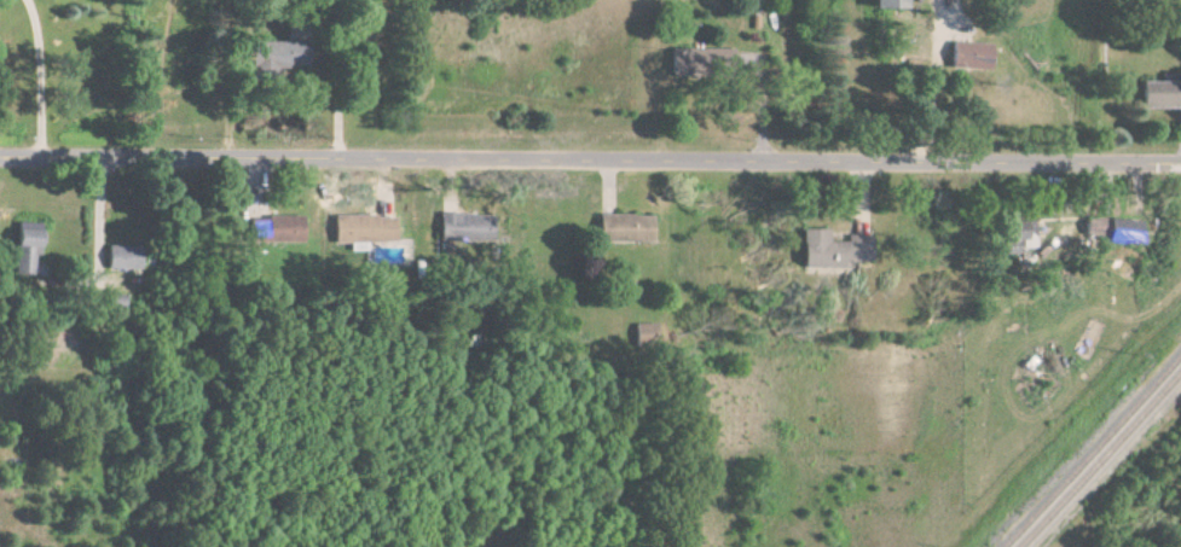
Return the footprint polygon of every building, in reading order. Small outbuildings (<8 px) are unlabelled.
[(870,9),(902,9),(902,0),(870,0),(870,9)] [(945,69),(984,70),(984,45),(945,44),(945,69)] [(731,49),(670,50),(671,78),(712,77),(712,66),(731,66),(731,49)] [(1137,108),(1180,108),(1180,83),(1138,82),(1137,108)] [(596,214),(595,242),(648,243),(649,215),(596,214)] [(438,241),(477,242),(477,216),(439,215),(438,241)] [(393,216),(332,217),(332,244),(350,244),(350,251),(367,251),(367,243),(394,243),(393,216)] [(301,244),(301,219),(247,217),(247,242),(301,244)] [(1137,244),(1138,222),(1100,221),(1100,243),(1137,244)] [(1018,223),(1002,222),(1001,240),(996,240),(996,253),(1018,254),(1018,223)] [(14,273),(30,273),(31,255),(36,255),(37,224),(15,224),(14,273)] [(799,269),(853,269),(854,243),(825,243),(825,230),(799,230),(799,269)] [(104,269),(137,270),(138,247),(105,246),(104,269)]
